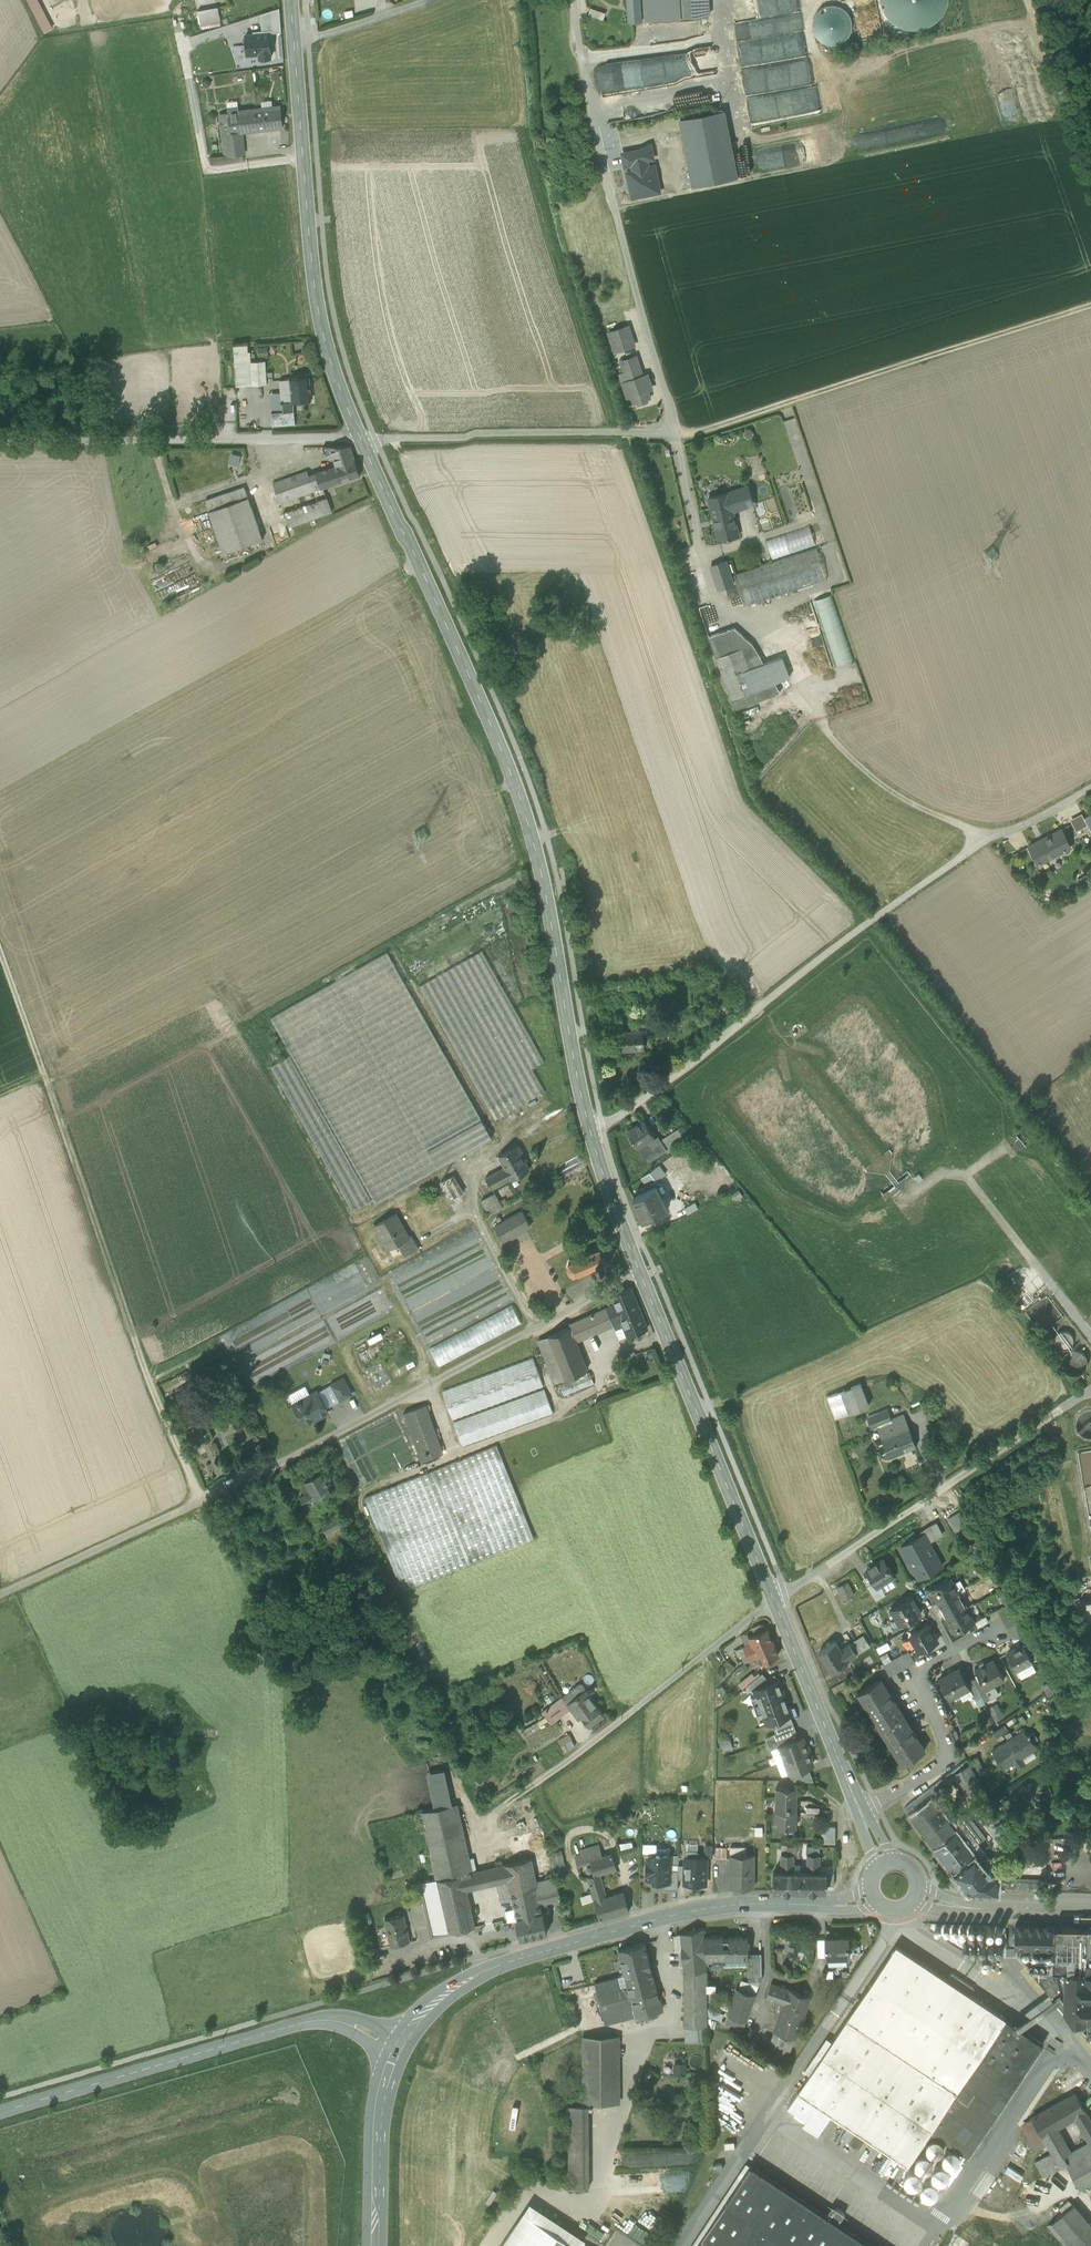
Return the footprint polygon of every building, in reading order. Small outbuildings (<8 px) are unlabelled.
[(42,29),(51,24),(38,0),(28,0),(42,29)] [(634,18),(647,18),(646,0),(632,0),(634,18)] [(659,17),(672,16),(671,0),(657,0),(659,17)] [(672,16),(679,15),(678,0),(671,0),(672,16)] [(679,15),(693,14),(692,0),(678,0),(679,15)] [(693,14),(709,13),(708,0),(692,0),(693,14)] [(881,5),(885,14),(892,22),(900,27),(910,30),(920,30),(929,27),(938,22),(944,14),(948,5),(949,0),(881,0),(881,5)] [(219,3),(199,7),(202,22),(222,18),(219,3)] [(266,29),(285,25),(281,5),(262,9),(266,29)] [(601,8),(592,5),(590,11),(599,15),(601,8)] [(828,5),(826,6),(824,7),(821,8),(820,9),(819,10),(817,12),(815,14),(814,16),(813,19),(813,21),(812,22),(812,25),(812,27),(813,28),(813,31),(814,33),(815,36),(818,39),(820,41),(822,42),(825,43),(827,44),(829,44),(833,45),(837,44),(839,43),(841,42),(843,41),(845,40),(847,38),(849,35),(850,32),(851,30),(851,27),(852,24),(851,21),(851,19),(850,17),(849,15),(848,14),(847,12),(846,11),(844,9),(842,8),(840,7),(838,6),(835,5),(832,5),(828,5)] [(763,37),(762,19),(733,21),(734,38),(763,37)] [(274,37),(249,40),(251,53),(276,49),(274,37)] [(621,68),(626,67),(625,58),(609,59),(610,77),(622,76),(621,68)] [(760,68),(765,91),(813,82),(809,59),(760,68)] [(281,103),(249,107),(251,127),(284,124),(281,103)] [(249,107),(221,111),(225,152),(244,150),(245,150),(243,129),(251,127),(249,107)] [(742,178),(730,109),(681,118),(693,186),(742,178)] [(245,156),(244,150),(225,152),(211,154),(212,160),(245,156)] [(628,326),(609,332),(615,351),(634,345),(628,326)] [(239,381),(253,380),(252,357),(251,349),(247,349),(247,341),(236,342),(239,381)] [(644,382),(636,356),(621,361),(625,372),(620,374),(628,396),(632,395),(635,402),(638,401),(639,403),(647,401),(646,399),(649,398),(647,390),(651,389),(649,380),(644,382)] [(266,357),(252,357),(253,380),(253,381),(267,380),(266,357)] [(309,373),(281,376),(283,398),(294,397),(311,396),(309,373)] [(294,397),(283,398),(284,407),(295,406),(294,397)] [(284,407),(272,408),(273,422),(296,420),(295,406),(284,407)] [(333,451),(330,442),(323,442),(325,451),(333,451)] [(351,442),(330,442),(333,451),(336,461),(355,455),(351,442)] [(336,461),(334,462),(339,478),(361,470),(355,455),(336,461)] [(334,462),(309,470),(307,465),(274,477),(281,498),(339,478),(334,462)] [(246,482),(207,496),(210,506),(249,493),(246,482)] [(740,489),(727,493),(730,502),(731,502),(734,510),(746,506),(745,503),(740,489)] [(249,493),(210,506),(225,548),(264,535),(249,493)] [(328,493),(284,508),(289,523),(333,507),(328,493)] [(727,493),(710,498),(724,540),(741,534),(734,510),(731,502),(730,502),(727,493)] [(767,538),(773,558),(817,544),(811,524),(767,538)] [(735,573),(744,604),(747,604),(762,599),(761,599),(816,582),(813,574),(798,572),(799,560),(799,562),(804,560),(807,561),(816,558),(817,550),(809,552),(802,551),(802,558),(796,559),(795,559),(783,563),(773,562),(770,563),(768,563),(735,573)] [(725,560),(711,565),(716,579),(730,575),(725,560)] [(837,666),(855,660),(833,594),(815,600),(837,666)] [(752,643),(734,627),(709,636),(732,698),(736,708),(780,692),(774,682),(790,675),(782,655),(763,662),(752,643)] [(1070,848),(1061,831),(1051,836),(1059,853),(1070,848)] [(1051,836),(1030,847),(1039,864),(1059,853),(1051,836)] [(481,951),(419,986),(496,1119),(545,1091),(532,1068),(544,1061),(481,951)] [(387,952),(271,1018),(376,1204),(492,1138),(387,952)] [(654,1016),(641,1017),(642,1026),(655,1025),(654,1016)] [(643,1029),(621,1031),(622,1050),(644,1049),(643,1029)] [(371,1201),(290,1056),(271,1066),(353,1211),(371,1201)] [(645,1121),(628,1131),(637,1147),(638,1146),(654,1137),(645,1121)] [(679,1130),(662,1141),(668,1151),(685,1141),(679,1130)] [(654,1137),(638,1146),(643,1155),(645,1154),(648,1159),(663,1151),(654,1137)] [(518,1145),(499,1156),(505,1167),(512,1179),(529,1170),(522,1156),(524,1155),(518,1145)] [(656,1166),(663,1175),(676,1165),(669,1155),(656,1166)] [(656,1166),(646,1174),(653,1183),(663,1175),(656,1166)] [(505,1167),(486,1178),(492,1189),(512,1179),(505,1167)] [(717,1192),(731,1186),(723,1169),(710,1175),(717,1192)] [(464,1192),(454,1174),(441,1182),(451,1199),(464,1192)] [(655,1186),(633,1196),(639,1208),(637,1209),(642,1220),(656,1213),(657,1216),(665,1212),(663,1209),(666,1208),(655,1186)] [(495,1193),(481,1201),(489,1214),(503,1207),(495,1193)] [(697,1202),(684,1209),(687,1214),(700,1208),(697,1202)] [(522,1212),(495,1226),(503,1241),(509,1237),(510,1240),(517,1236),(515,1234),(529,1226),(522,1212)] [(396,1214),(374,1226),(388,1249),(397,1244),(400,1248),(410,1242),(409,1241),(407,1238),(409,1238),(396,1214)] [(414,1239),(409,1241),(410,1242),(400,1248),(404,1257),(419,1249),(414,1239)] [(599,1248),(572,1259),(572,1260),(568,1262),(568,1267),(570,1272),(574,1274),(578,1273),(578,1274),(598,1265),(599,1270),(608,1266),(599,1248)] [(630,1287),(611,1295),(615,1303),(620,1316),(639,1308),(630,1287)] [(429,1347),(440,1366),(523,1322),(512,1302),(429,1347)] [(620,1316),(615,1303),(607,1306),(614,1325),(615,1329),(624,1325),(620,1316)] [(607,1306),(591,1313),(600,1331),(614,1325),(607,1306)] [(639,1308),(620,1316),(624,1325),(628,1336),(647,1328),(639,1308)] [(591,1313),(568,1323),(569,1327),(570,1327),(576,1342),(600,1331),(591,1313)] [(569,1327),(547,1336),(547,1337),(564,1378),(564,1379),(587,1370),(576,1342),(570,1327),(569,1327)] [(399,1332),(353,1357),(362,1372),(408,1347),(399,1332)] [(564,1378),(547,1337),(538,1340),(554,1382),(564,1378)] [(532,1358),(442,1391),(452,1420),(543,1386),(532,1358)] [(589,1372),(559,1384),(563,1396),(594,1384),(589,1372)] [(343,1378),(331,1384),(340,1400),(352,1394),(343,1378)] [(860,1383),(827,1396),(836,1418),(868,1406),(860,1383)] [(331,1384),(318,1392),(328,1411),(354,1398),(352,1394),(340,1400),(331,1384)] [(544,1389),(453,1422),(462,1446),(553,1413),(544,1389)] [(318,1392),(294,1405),(304,1424),(328,1411),(318,1392)] [(426,1404),(403,1413),(421,1462),(444,1454),(426,1404)] [(904,1415),(891,1420),(888,1410),(868,1417),(872,1428),(877,1426),(889,1457),(916,1447),(904,1415)] [(497,1446),(364,1498),(401,1592),(534,1540),(497,1446)] [(322,1472),(305,1481),(310,1491),(314,1499),(315,1500),(332,1490),(322,1472)] [(310,1491),(306,1485),(301,1488),(305,1494),(310,1491)] [(305,1494),(300,1497),(304,1505),(314,1499),(310,1491),(305,1494)] [(959,1512),(948,1519),(955,1530),(966,1524),(965,1522),(959,1512)] [(342,1516),(336,1519),(339,1525),(345,1521),(342,1516)] [(336,1519),(322,1527),(326,1534),(340,1527),(339,1525),(336,1519)] [(340,1527),(326,1534),(331,1544),(345,1537),(340,1527)] [(925,1529),(898,1544),(917,1577),(943,1563),(925,1529)] [(883,1560),(866,1570),(874,1582),(876,1586),(879,1584),(884,1581),(887,1582),(894,1577),(883,1560)] [(950,1577),(930,1588),(938,1603),(958,1592),(953,1583),(950,1577)] [(958,1592),(965,1589),(960,1579),(953,1583),(958,1592)] [(879,1584),(876,1586),(874,1582),(867,1586),(876,1601),(886,1595),(879,1584)] [(848,1601),(842,1589),(833,1594),(840,1606),(848,1601)] [(965,1589),(958,1592),(961,1598),(968,1595),(965,1589)] [(958,1592),(938,1603),(947,1618),(966,1607),(961,1598),(958,1592)] [(913,1597),(890,1610),(890,1611),(892,1610),(900,1624),(898,1625),(899,1626),(920,1614),(914,1604),(916,1603),(913,1597)] [(1009,1603),(997,1609),(1001,1615),(1012,1609),(1009,1603)] [(966,1607),(947,1618),(955,1633),(974,1622),(966,1607)] [(1012,1609),(1001,1615),(1004,1621),(1016,1615),(1012,1609)] [(1019,1621),(1016,1615),(1004,1621),(1007,1627),(1019,1621)] [(1019,1621),(1007,1627),(1010,1633),(1022,1627),(1019,1621)] [(752,1630),(754,1635),(765,1630),(762,1625),(752,1630)] [(928,1625),(910,1635),(911,1636),(914,1634),(917,1641),(916,1642),(920,1650),(919,1650),(919,1651),(937,1642),(928,1625)] [(1022,1627),(1010,1633),(1013,1639),(1025,1632),(1022,1627)] [(754,1635),(749,1637),(752,1643),(748,1645),(743,1647),(746,1654),(773,1642),(767,1629),(765,1630),(754,1635)] [(863,1636),(850,1645),(856,1655),(870,1646),(863,1636)] [(905,1640),(907,1648),(915,1646),(913,1638),(905,1640)] [(773,1642),(746,1654),(749,1661),(758,1657),(760,1663),(774,1657),(778,1654),(773,1642)] [(835,1642),(820,1652),(832,1672),(848,1662),(847,1660),(841,1650),(835,1642)] [(850,1645),(841,1650),(847,1660),(856,1655),(850,1645)] [(1023,1646),(1014,1651),(1014,1650),(1008,1653),(1007,1653),(1017,1671),(1018,1671),(1015,1667),(1021,1663),(1023,1666),(1031,1661),(1032,1661),(1024,1646),(1023,1646)] [(743,1647),(735,1650),(738,1657),(741,1656),(746,1654),(743,1647)] [(746,1654),(741,1656),(744,1663),(749,1661),(746,1654)] [(901,1655),(883,1664),(889,1676),(907,1666),(901,1655)] [(774,1657),(760,1663),(762,1667),(776,1661),(774,1657)] [(993,1659),(974,1669),(978,1676),(985,1689),(986,1689),(990,1698),(999,1694),(994,1685),(1004,1679),(993,1659)] [(735,1668),(727,1660),(723,1665),(732,1672),(735,1668)] [(959,1669),(948,1675),(947,1674),(939,1679),(949,1698),(960,1693),(958,1690),(968,1685),(967,1683),(959,1669)] [(778,1676),(752,1687),(766,1722),(793,1711),(778,1676)] [(985,1689),(978,1676),(972,1679),(981,1695),(984,1702),(990,1698),(986,1689),(985,1689)] [(903,1714),(881,1678),(860,1691),(882,1727),(903,1714)] [(981,1695),(972,1679),(967,1683),(968,1685),(970,1688),(969,1688),(974,1699),(981,1695)] [(604,1716),(580,1684),(562,1697),(567,1704),(571,1709),(578,1719),(582,1716),(589,1727),(604,1716)] [(1058,1693),(1048,1700),(1055,1710),(1064,1703),(1058,1693)] [(562,1697),(550,1707),(559,1719),(571,1709),(567,1704),(562,1697)] [(556,1720),(547,1708),(542,1712),(546,1717),(550,1723),(551,1724),(556,1720)] [(903,1714),(882,1727),(904,1763),(925,1750),(903,1714)] [(546,1717),(523,1731),(527,1736),(550,1723),(546,1717)] [(551,1724),(526,1738),(534,1751),(563,1735),(556,1721),(551,1724)] [(1024,1731),(992,1751),(996,1758),(993,1759),(996,1764),(999,1762),(1003,1769),(1014,1762),(1018,1768),(1020,1769),(1026,1765),(1021,1758),(1038,1747),(1034,1742),(1027,1734),(1024,1731)] [(1036,1740),(1031,1734),(1030,1734),(1029,1733),(1027,1734),(1034,1742),(1036,1740)] [(569,1734),(558,1741),(561,1746),(572,1740),(569,1734)] [(1062,1743),(1055,1734),(1045,1742),(1053,1751),(1062,1743)] [(786,1737),(774,1741),(777,1748),(780,1746),(788,1743),(786,1737)] [(788,1743),(780,1746),(785,1760),(809,1750),(808,1746),(805,1745),(802,1738),(788,1743)] [(774,1741),(768,1744),(771,1750),(777,1748),(774,1741)] [(809,1750),(785,1760),(790,1773),(807,1767),(813,1765),(810,1758),(811,1755),(809,1750)] [(977,1777),(970,1765),(965,1769),(972,1780),(977,1777)] [(807,1767),(790,1773),(791,1776),(797,1773),(799,1781),(813,1781),(807,1767)] [(972,1780),(965,1769),(954,1775),(966,1794),(977,1787),(972,1780)] [(988,1797),(977,1777),(972,1780),(977,1787),(984,1800),(988,1797)] [(824,1792),(811,1782),(806,1788),(820,1798),(824,1792)] [(957,1809),(953,1808),(935,1785),(905,1808),(910,1815),(954,1871),(983,1848),(979,1842),(986,1837),(966,1812),(960,1817),(960,1812),(957,1809)] [(797,1788),(776,1787),(775,1800),(797,1800),(797,1788)] [(797,1800),(775,1800),(775,1812),(796,1812),(797,1800)] [(457,1805),(422,1812),(437,1879),(463,1873),(472,1872),(457,1805)] [(796,1812),(775,1812),(775,1835),(786,1835),(786,1827),(796,1828),(796,1812)] [(992,1827),(995,1834),(1007,1830),(1004,1822),(992,1827)] [(836,1843),(837,1825),(823,1825),(823,1842),(836,1843)] [(599,1845),(580,1850),(582,1854),(588,1853),(590,1860),(602,1856),(599,1845)] [(727,1848),(716,1847),(716,1858),(727,1859),(727,1848)] [(746,1855),(746,1847),(730,1847),(730,1887),(754,1887),(754,1854),(746,1855)] [(983,1848),(954,1871),(966,1887),(970,1889),(977,1890),(977,1895),(982,1895),(982,1890),(997,1890),(998,1867),(983,1848)] [(672,1852),(646,1852),(646,1880),(653,1880),(653,1884),(672,1884),(672,1870),(672,1852)] [(582,1854),(576,1856),(579,1866),(591,1862),(590,1860),(588,1853),(582,1854)] [(602,1856),(590,1860),(591,1862),(594,1875),(600,1873),(600,1874),(617,1869),(612,1853),(602,1856)] [(562,1854),(551,1857),(556,1876),(567,1873),(562,1854)] [(707,1886),(708,1857),(683,1857),(683,1885),(707,1886)] [(531,1858),(488,1868),(491,1885),(497,1883),(508,1881),(512,1899),(516,1918),(543,1911),(536,1881),(531,1858)] [(488,1868),(480,1870),(483,1886),(491,1885),(488,1868)] [(472,1872),(463,1873),(467,1890),(483,1886),(480,1870),(472,1872)] [(664,1884),(664,1890),(678,1889),(678,1870),(672,1870),(672,1884),(664,1884)] [(781,1871),(774,1871),(774,1890),(787,1890),(787,1871),(781,1871)] [(793,1871),(787,1871),(787,1890),(800,1890),(800,1872),(793,1871)] [(807,1872),(800,1872),(800,1890),(813,1891),(813,1872),(807,1872)] [(819,1872),(813,1872),(813,1891),(826,1891),(827,1872),(819,1872)] [(472,1914),(467,1890),(463,1873),(437,1879),(449,1932),(475,1926),(472,1914)] [(594,1875),(587,1877),(594,1900),(606,1896),(600,1874),(600,1873),(594,1875)] [(555,1876),(536,1881),(543,1911),(543,1912),(562,1908),(555,1876)] [(437,1879),(420,1883),(432,1936),(449,1932),(437,1879)] [(1034,1880),(1006,1879),(1006,1890),(1034,1891),(1034,1880)] [(1047,1880),(1034,1880),(1034,1891),(1046,1892),(1047,1880)] [(508,1881),(497,1883),(501,1902),(512,1899),(508,1881)] [(606,1896),(594,1900),(600,1919),(629,1911),(624,1891),(606,1896)] [(543,1911),(516,1918),(520,1938),(547,1932),(543,1912),(543,1911)] [(472,1914),(475,1926),(484,1924),(481,1912),(472,1914)] [(404,1915),(384,1919),(390,1945),(410,1941),(404,1915)] [(1053,1925),(1015,1924),(1015,1947),(1053,1948),(1053,1925)] [(1053,1925),(1053,1948),(1052,1968),(1066,1969),(1065,2009),(1076,2023),(1085,2023),(1085,2016),(1090,2016),(1090,1926),(1053,1925)] [(998,1927),(997,1927),(996,1928),(995,1929),(995,1930),(995,1931),(996,1932),(996,1933),(997,1934),(998,1935),(999,1935),(1001,1934),(1002,1934),(1003,1933),(1003,1932),(1003,1931),(1003,1929),(1002,1928),(1002,1927),(1001,1927),(999,1927),(998,1927)] [(706,1970),(706,1961),(703,1936),(703,1928),(680,1933),(682,1951),(683,1971),(706,1970)] [(723,1936),(703,1936),(706,1961),(713,1961),(713,1966),(747,1965),(747,1957),(748,1957),(748,1953),(748,1937),(723,1938),(723,1936)] [(848,1937),(837,1937),(837,1938),(826,1939),(826,1937),(825,1937),(826,1957),(848,1957),(848,1948),(849,1948),(848,1937)] [(645,1942),(618,1949),(625,1975),(627,1983),(635,1980),(633,1974),(651,1969),(645,1942)] [(832,2040),(797,2092),(823,2109),(908,2165),(931,2130),(944,2111),(1006,2018),(970,1995),(948,1980),(896,1945),(832,2040)] [(747,1957),(747,1965),(748,1975),(762,1975),(761,1953),(748,1953),(748,1957),(747,1957)] [(1052,1968),(1030,1967),(1029,1967),(1065,2009),(1066,1969),(1052,1968)] [(651,1969),(633,1974),(635,1980),(627,1983),(630,1996),(635,2016),(662,2009),(658,1994),(656,1985),(651,1969)] [(706,1970),(683,1971),(684,2027),(703,2027),(707,2027),(707,2016),(707,2007),(706,1970)] [(975,1988),(952,1973),(948,1980),(970,1995),(975,1988)] [(625,1975),(594,1983),(600,2004),(630,1996),(627,1983),(625,1975)] [(741,1989),(755,1994),(758,1987),(743,1982),(741,1989)] [(789,1989),(771,1983),(766,1998),(783,2004),(784,2002),(789,1989)] [(741,1989),(736,1988),(727,2014),(727,2015),(746,2022),(755,1994),(741,1989)] [(810,1997),(789,1989),(784,2002),(805,2010),(810,1997)] [(630,1996),(600,2004),(605,2024),(635,2016),(630,1996)] [(805,2010),(784,2002),(783,2004),(774,2031),(794,2039),(795,2039),(805,2010)] [(727,2015),(727,2014),(707,2007),(707,2016),(725,2022),(727,2015)] [(746,2022),(727,2015),(725,2022),(744,2028),(746,2022)] [(1027,2032),(1006,2018),(944,2111),(981,2136),(1038,2052),(1021,2041),(1027,2032)] [(703,2027),(684,2027),(685,2040),(704,2040),(703,2027)] [(794,2039),(774,2031),(766,2054),(775,2057),(778,2049),(789,2053),(794,2039)] [(1043,2043),(1027,2032),(1021,2041),(1038,2052),(1043,2043)] [(618,2037),(583,2037),(583,2103),(619,2103),(618,2037)] [(793,2089),(797,2092),(832,2040),(828,2038),(793,2089)] [(687,2073),(687,2063),(675,2063),(675,2073),(687,2073)] [(823,2109),(797,2092),(787,2107),(813,2124),(823,2109)] [(1075,2092),(1031,2117),(1042,2137),(1051,2132),(1075,2119),(1079,2127),(1090,2120),(1075,2092)] [(588,2106),(568,2106),(568,2189),(588,2189),(588,2106)] [(981,2136),(944,2111),(931,2130),(968,2155),(981,2136)] [(1079,2127),(1084,2134),(1090,2130),(1090,2120),(1079,2127)] [(1084,2134),(1088,2142),(1064,2156),(1056,2160),(1060,2168),(1066,2165),(1090,2151),(1090,2130),(1084,2134)] [(1064,2156),(1051,2132),(1042,2137),(1051,2153),(1056,2160),(1064,2156)] [(934,2136),(932,2137),(931,2137),(929,2138),(928,2139),(927,2141),(926,2142),(926,2144),(926,2146),(926,2148),(927,2149),(928,2151),(929,2152),(931,2153),(933,2153),(934,2154),(936,2154),(938,2153),(939,2152),(941,2151),(942,2150),(943,2148),(943,2147),(943,2145),(943,2143),(943,2141),(942,2140),(941,2139),(939,2138),(938,2137),(936,2136),(934,2136)] [(954,2148),(953,2147),(951,2147),(950,2147),(948,2148),(947,2149),(945,2150),(944,2151),(943,2152),(943,2154),(943,2155),(943,2157),(943,2158),(943,2160),(944,2161),(945,2163),(947,2163),(948,2164),(950,2165),(951,2165),(953,2165),(954,2164),(956,2163),(957,2162),(958,2161),(959,2160),(960,2158),(960,2157),(960,2155),(960,2154),(959,2152),(958,2151),(957,2150),(956,2149),(954,2148)] [(1066,2165),(1079,2189),(1090,2183),(1090,2151),(1066,2165)] [(922,2153),(920,2153),(919,2154),(918,2155),(917,2156),(916,2157),(915,2158),(915,2160),(915,2161),(915,2163),(916,2164),(916,2166),(917,2167),(918,2168),(919,2169),(921,2169),(922,2170),(924,2170),(925,2170),(927,2169),(928,2169),(929,2168),(930,2167),(931,2165),(932,2164),(932,2162),(932,2161),(932,2159),(932,2158),(931,2157),(930,2155),(929,2154),(928,2153),(926,2153),(925,2152),(923,2152),(922,2153)] [(1051,2153),(1035,2162),(1044,2177),(1060,2168),(1056,2160),(1051,2153)] [(941,2164),(940,2164),(938,2164),(937,2165),(935,2165),(934,2166),(933,2168),(932,2169),(932,2171),(932,2172),(932,2174),(932,2176),(933,2177),(934,2178),(935,2179),(937,2180),(938,2181),(940,2181),(941,2181),(943,2180),(945,2180),(946,2179),(947,2178),(948,2176),(948,2175),(949,2173),(949,2172),(948,2170),(948,2168),(947,2167),(946,2166),(945,2165),(943,2164),(941,2164)] [(1009,2165),(1005,2171),(1020,2181),(1024,2175),(1009,2165)] [(697,2245),(869,2245),(749,2167),(697,2245)] [(912,2169),(911,2169),(909,2170),(908,2171),(906,2172),(905,2173),(905,2174),(904,2176),(904,2178),(904,2179),(905,2181),(906,2183),(907,2184),(908,2185),(909,2186),(911,2186),(913,2186),(914,2186),(916,2186),(917,2185),(919,2184),(920,2182),(921,2181),(921,2179),(921,2178),(921,2176),(920,2174),(920,2173),(919,2172),(917,2170),(916,2170),(914,2169),(912,2169)] [(929,2180),(927,2180),(926,2181),(924,2181),(923,2182),(922,2184),(921,2185),(921,2187),(921,2188),(921,2190),(921,2191),(922,2193),(923,2194),(924,2195),(925,2196),(926,2197),(928,2197),(929,2197),(931,2197),(933,2197),(934,2196),(935,2195),(936,2194),(937,2193),(938,2191),(938,2190),(938,2188),(938,2186),(937,2185),(937,2184),(936,2182),(934,2181),(933,2181),(932,2180),(930,2180),(929,2180)] [(1035,2214),(1049,2207),(1037,2183),(1023,2189),(1035,2214)] [(1068,2200),(1059,2208),(1063,2213),(1072,2205),(1068,2200)] [(1074,2204),(1072,2205),(1063,2213),(1046,2227),(1062,2245),(1090,2245),(1090,2224),(1074,2204)] [(514,2245),(575,2245),(533,2218),(514,2245)] [(938,2241),(930,2236),(924,2245),(935,2245),(938,2241)] [(952,2245),(970,2245),(971,2244),(959,2236),(952,2245)]
